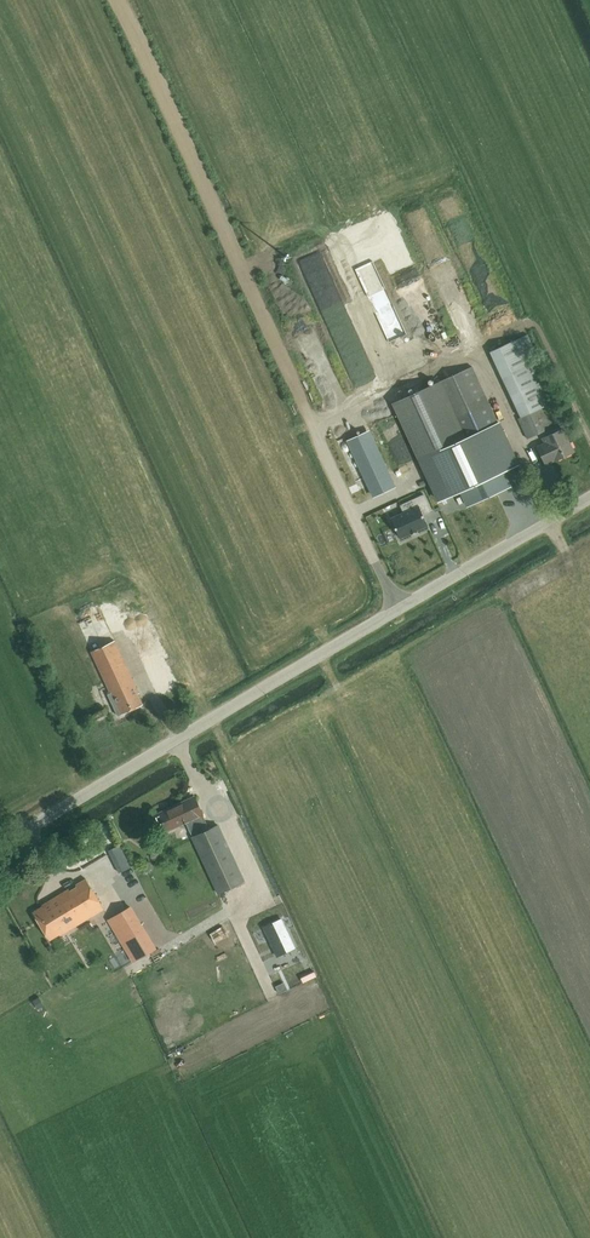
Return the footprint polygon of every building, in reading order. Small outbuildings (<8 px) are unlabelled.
[(405,276),(393,279),(396,292),(408,289),(405,276)] [(396,318),(389,321),(392,329),(399,326),(396,318)] [(389,338),(395,351),(412,343),(406,330),(389,338)] [(491,350),(503,377),(521,416),(519,417),(528,437),(543,431),(545,436),(543,437),(545,443),(538,446),(546,463),(553,460),(554,460),(574,451),(563,428),(558,430),(556,425),(550,428),(548,424),(551,423),(548,416),(549,415),(545,406),(551,404),(521,337),(491,350)] [(517,476),(509,458),(513,456),(472,366),(435,383),(392,403),(422,469),(435,463),(446,487),(478,472),(480,471),(482,476),(487,474),(493,487),(517,476)] [(369,430),(348,439),(375,496),(395,487),(369,430)] [(435,513),(427,496),(403,507),(407,514),(394,520),(403,540),(414,535),(414,536),(420,533),(420,532),(430,527),(426,517),(435,513)] [(174,663),(148,608),(126,618),(152,673),(174,663)] [(118,715),(143,703),(138,693),(139,693),(114,640),(92,651),(111,692),(108,694),(118,715)] [(251,799),(258,794),(251,785),(245,790),(251,799)] [(210,830),(203,815),(204,815),(195,796),(155,814),(154,817),(158,824),(161,825),(165,823),(169,831),(187,823),(194,837),(193,837),(219,892),(245,880),(220,825),(210,830)] [(126,892),(139,886),(121,847),(108,853),(126,892)] [(59,935),(104,908),(86,878),(50,900),(51,901),(34,912),(50,938),(58,934),(59,935)] [(120,938),(141,925),(130,907),(109,920),(120,938)] [(288,943),(274,917),(257,925),(271,952),(288,943)] [(155,948),(141,925),(120,938),(134,961),(155,948)] [(224,940),(219,930),(210,934),(216,944),(224,940)] [(287,990),(298,989),(298,980),(286,981),(287,990)]
